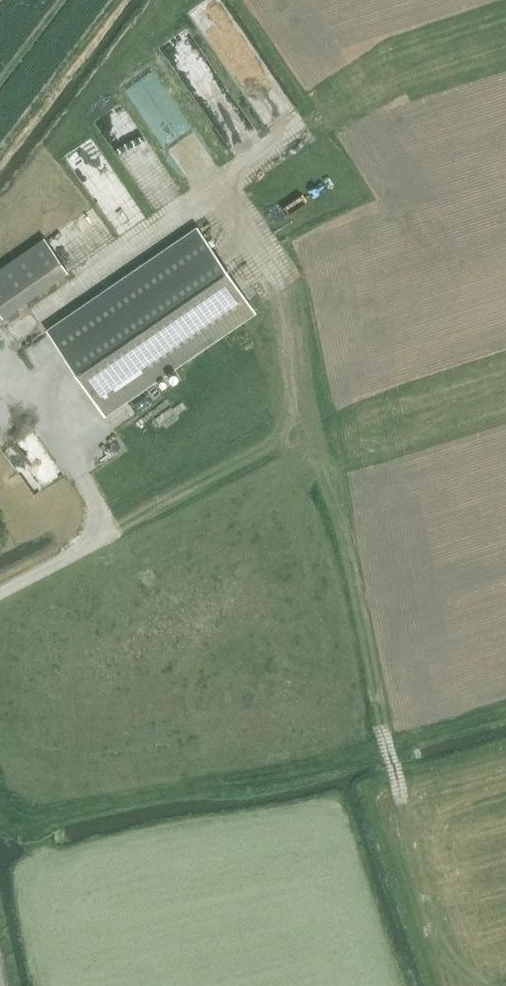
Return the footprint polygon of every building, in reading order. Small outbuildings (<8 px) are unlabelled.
[(226,29),(221,21),(229,16),(220,0),(200,0),(188,7),(208,40),(226,29)] [(185,24),(158,43),(206,114),(234,95),(185,24)] [(155,154),(119,100),(95,116),(143,189),(160,178),(147,159),(155,154)] [(103,417),(256,314),(196,226),(46,330),(103,417)] [(5,317),(70,270),(44,236),(0,267),(0,310),(5,317)]
